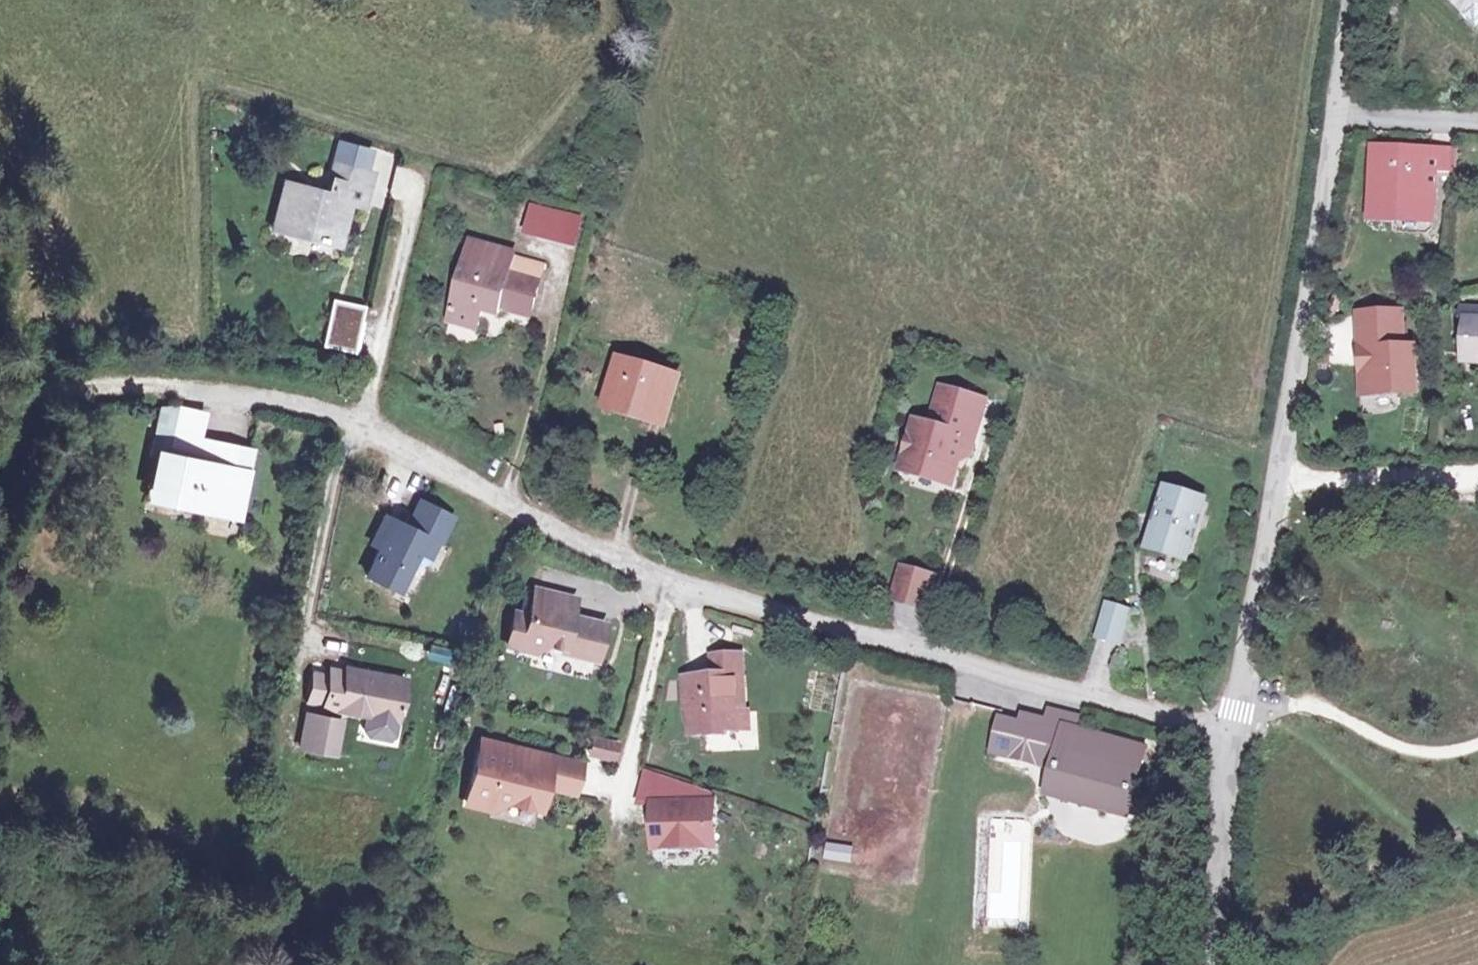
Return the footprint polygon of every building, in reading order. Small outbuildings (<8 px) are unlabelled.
[(1462,15),(1472,5),(1477,11),(1477,0),(1445,0),(1462,15)] [(1462,15),(1456,21),(1469,35),(1477,27),(1477,11),(1472,5),(1462,15)] [(340,140),(336,161),(365,166),(369,146),(340,140)] [(1423,154),(1366,155),(1365,211),(1424,211),(1424,183),(1423,154)] [(1440,154),(1423,154),(1424,183),(1441,182),(1440,154)] [(365,166),(336,161),(330,196),(287,189),(281,228),(341,239),(348,205),(369,207),(374,167),(365,166)] [(559,208),(535,201),(528,225),(552,232),(559,208)] [(583,214),(559,208),(552,232),(576,239),(583,214)] [(501,301),(531,309),(539,281),(507,271),(512,254),(470,243),(450,314),(476,321),(481,303),(499,308),(501,301)] [(363,304),(332,298),(323,345),(354,351),(363,304)] [(1404,308),(1355,310),(1358,398),(1415,396),(1418,344),(1405,344),(1404,308)] [(1461,322),(1459,368),(1477,370),(1477,324),(1461,322)] [(680,375),(624,359),(611,401),(668,418),(680,375)] [(979,393),(935,381),(925,421),(911,417),(898,465),(944,477),(953,447),(963,450),(979,393)] [(199,402),(170,404),(160,450),(248,470),(253,447),(192,433),(199,402)] [(145,446),(160,450),(170,404),(150,405),(142,446),(145,446)] [(160,450),(145,446),(135,493),(150,497),(160,450)] [(248,470),(160,450),(150,497),(238,517),(248,470)] [(1205,494),(1166,482),(1148,543),(1187,555),(1205,494)] [(422,499),(414,513),(449,531),(456,518),(422,499)] [(449,531),(414,513),(406,526),(396,521),(381,548),(366,574),(400,593),(428,539),(441,547),(449,531)] [(381,548),(396,521),(385,517),(370,543),(381,548)] [(927,575),(896,567),(887,598),(919,607),(927,575)] [(565,587),(532,581),(526,607),(513,605),(505,638),(532,644),(544,635),(563,638),(562,644),(593,650),(600,614),(568,609),(561,607),(565,587)] [(571,588),(565,587),(561,607),(568,609),(571,588)] [(1104,602),(1101,613),(1127,620),(1130,610),(1104,602)] [(1127,620),(1101,613),(1095,636),(1120,644),(1127,620)] [(441,660),(444,647),(426,642),(422,655),(441,660)] [(711,645),(713,665),(742,662),(740,643),(711,645)] [(713,665),(684,667),(693,723),(729,720),(728,716),(739,715),(737,698),(745,697),(742,662),(713,665)] [(407,681),(333,668),(330,681),(324,710),(398,724),(407,681)] [(324,710),(330,681),(312,678),(307,707),(324,710)] [(749,697),(745,697),(737,698),(739,715),(751,715),(749,697)] [(1085,715),(1046,706),(1042,720),(1019,714),(1017,724),(995,718),(987,749),(1030,760),(1034,759),(1050,762),(1046,779),(1129,800),(1144,747),(1081,731),(1085,715)] [(343,724),(308,719),(302,753),(336,759),(343,724)] [(612,759),(617,739),(587,733),(583,752),(612,759)] [(476,738),(473,750),(505,757),(508,745),(476,738)] [(505,757),(473,750),(464,800),(490,805),(503,797),(535,804),(540,780),(544,781),(550,755),(508,745),(505,757)] [(574,760),(550,755),(544,781),(569,786),(574,760)] [(672,773),(650,766),(644,798),(660,798),(667,798),(672,773)] [(714,785),(672,773),(667,798),(660,798),(662,837),(716,835),(714,785)] [(1129,800),(1046,779),(1042,792),(1125,815),(1129,800)] [(849,861),(852,844),(824,839),(822,857),(849,861)]
